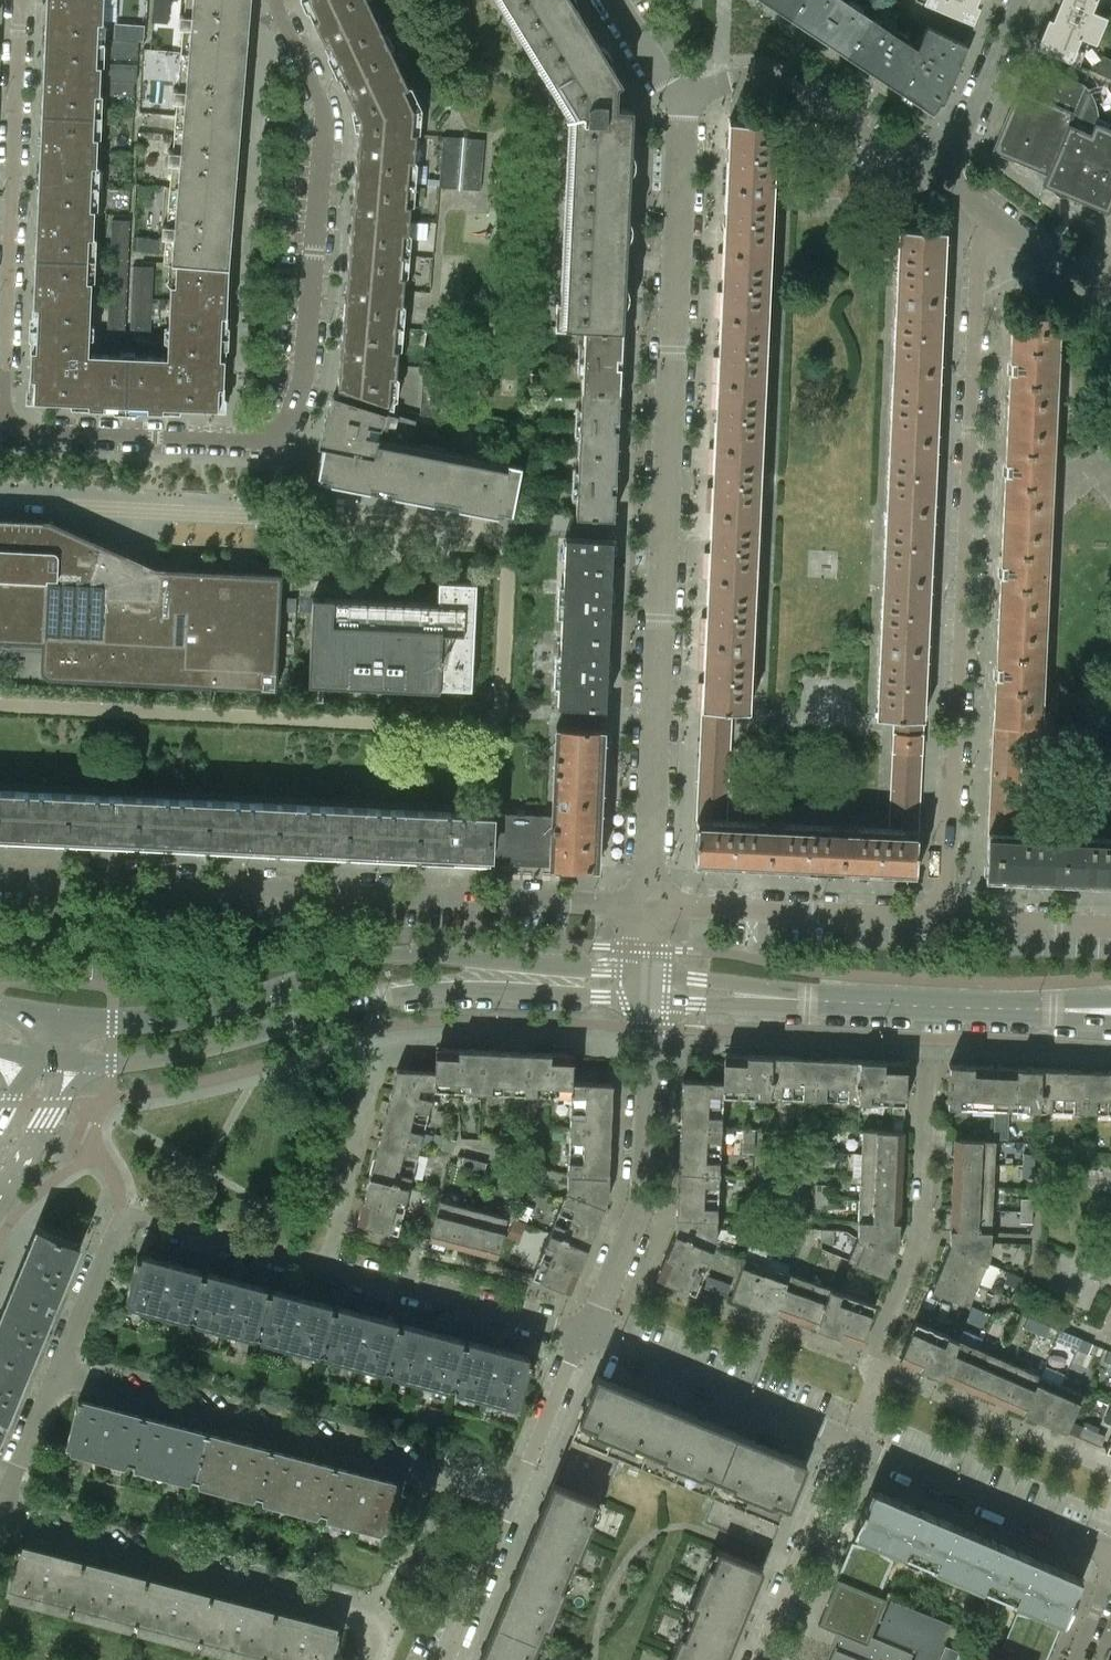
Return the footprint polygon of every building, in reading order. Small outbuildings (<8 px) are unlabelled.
[(103,0),(46,0),(43,52),(101,55),(103,0)] [(248,23),(250,0),(192,0),(191,14),(179,13),(178,26),(190,27),(187,58),(245,63),(248,23)] [(368,0),(303,0),(325,46),(330,44),(339,65),(387,42),(368,0)] [(575,5),(570,9),(564,0),(498,0),(557,97),(566,112),(568,115),(558,325),(584,326),(622,328),(622,325),(623,305),(616,305),(617,281),(624,281),(626,239),(619,239),(620,215),(627,215),(629,173),(622,172),(624,142),(630,142),(632,107),(626,106),(616,106),(616,84),(622,81),(610,62),(604,65),(592,45),(598,42),(575,5)] [(801,0),(765,0),(790,16),(801,0)] [(869,16),(846,0),(801,0),(790,16),(845,53),(869,16)] [(922,0),(971,21),(978,4),(974,2),(975,0),(922,0)] [(1091,9),(1095,0),(1050,0),(1049,3),(1051,8),(1055,10),(1052,18),(1048,17),(1035,46),(1069,60),(1080,36),(1095,42),(1106,16),(1091,9)] [(901,90),(926,53),(917,47),(869,16),(845,53),(901,90)] [(124,24),(123,39),(142,40),(143,25),(124,24)] [(942,101),(956,67),(966,43),(926,25),(919,40),(921,41),(917,47),(926,53),(901,90),(932,110),(939,100),(942,101)] [(137,58),(138,41),(107,39),(106,57),(137,58)] [(418,108),(408,86),(396,60),(387,42),(339,65),(348,83),(344,85),(360,119),(359,120),(418,108)] [(99,93),(100,80),(101,59),(101,55),(43,52),(41,113),(94,115),(95,93),(99,93)] [(1101,55),(1096,67),(1106,71),(1108,77),(1110,78),(1110,59),(1101,55)] [(239,131),(245,63),(187,58),(185,88),(173,87),(172,100),(183,101),(181,126),(239,131)] [(136,81),(137,64),(106,62),(105,80),(119,81),(134,81),(136,81)] [(1110,201),(1110,123),(1097,117),(1097,114),(1097,111),(1096,108),(1096,105),(1095,103),(1094,100),(1093,97),(1092,94),(1090,92),(1087,88),(1084,84),(1051,70),(1042,92),(1047,94),(1045,100),(1040,97),(1018,88),(991,150),(1046,173),(1041,184),(1053,188),(1053,190),(1054,191),(1055,192),(1056,193),(1058,194),(1060,194),(1062,194),(1064,193),(1107,211),(1110,201)] [(119,81),(119,95),(133,95),(134,81),(119,81)] [(414,161),(416,133),(418,108),(359,120),(355,178),(408,182),(409,160),(414,161)] [(96,165),(98,137),(93,136),(94,115),(41,113),(38,185),(91,187),(92,165),(96,165)] [(772,187),(774,150),(775,122),(731,120),(731,117),(729,117),(726,185),(772,187)] [(234,198),(237,158),(238,147),(239,131),(181,126),(179,150),(168,149),(167,161),(179,162),(176,193),(234,198)] [(456,188),(461,137),(443,136),(438,186),(456,188)] [(480,190),(484,139),(466,138),(462,188),(480,190)] [(408,233),(410,205),(410,204),(406,204),(408,182),(355,178),(348,249),(402,254),(403,232),(408,233)] [(92,260),(94,209),(94,208),(90,208),(91,187),(38,185),(35,258),(87,260),(88,260),(92,260)] [(769,253),(771,215),(772,187),(726,185),(723,250),(769,253)] [(230,248),(234,198),(176,193),(173,224),(162,223),(161,235),(172,236),(170,262),(175,262),(229,267),(230,248)] [(125,332),(127,265),(129,220),(112,219),(107,331),(125,332)] [(942,299),(945,229),(898,227),(898,247),(895,297),(942,299)] [(400,327),(404,276),(400,276),(402,254),(348,249),(342,322),(400,327)] [(766,318),(768,280),(769,253),(723,250),(720,316),(766,318)] [(89,342),(91,281),(91,280),(87,280),(87,260),(35,258),(32,307),(37,307),(36,326),(32,326),(31,340),(89,342)] [(226,315),(229,267),(175,262),(174,283),(170,283),(167,346),(225,348),(226,335),(221,335),(222,315),(226,315)] [(151,308),(153,266),(133,265),(130,332),(150,333),(151,308)] [(938,369),(942,299),(895,297),(892,366),(938,369)] [(152,298),(151,308),(165,308),(165,299),(152,298)] [(763,383),(765,345),(766,318),(720,316),(717,381),(763,383)] [(396,376),(398,348),(393,348),(395,328),(400,328),(400,327),(342,322),(337,387),(388,406),(391,376),(396,376)] [(619,390),(622,328),(584,326),(581,389),(619,390)] [(125,404),(128,354),(126,354),(88,353),(89,342),(31,340),(31,349),(29,378),(34,379),(33,400),(88,403),(88,407),(104,408),(104,404),(125,404)] [(223,386),(224,357),(225,348),(167,346),(167,356),(128,354),(125,404),(147,405),(147,410),(163,411),(163,406),(218,408),(218,386),(223,386)] [(437,415),(443,348),(425,346),(419,414),(437,415)] [(935,439),(938,369),(892,366),(889,437),(935,439)] [(760,448),(762,410),(763,383),(717,381),(714,446),(760,448)] [(616,453),(619,390),(581,389),(578,451),(616,453)] [(521,464),(411,442),(415,419),(333,393),(317,444),(323,445),(317,474),(318,474),(317,480),(510,517),(511,511),(512,512),(521,464)] [(932,507),(935,439),(889,437),(886,505),(932,507)] [(757,513),(759,475),(760,448),(714,446),(711,511),(757,513)] [(613,516),(616,453),(578,451),(575,515),(613,516)] [(929,577),(932,507),(886,505),(883,575),(929,577)] [(754,578),(756,540),(757,513),(711,511),(708,576),(754,578)] [(281,573),(156,567),(139,559),(49,519),(0,517),(0,630),(42,632),(42,651),(41,651),(40,667),(40,668),(41,670),(42,672),(43,673),(44,675),(45,676),(47,677),(49,677),(51,678),(179,684),(211,686),(217,686),(227,687),(233,687),(276,689),(280,597),(281,573)] [(608,566),(609,547),(609,538),(565,536),(563,564),(608,566)] [(609,608),(610,595),(606,595),(608,566),(563,564),(560,634),(604,636),(606,608),(609,608)] [(926,647),(929,577),(883,575),(879,645),(926,647)] [(751,644),(753,605),(754,578),(708,576),(705,641),(751,644)] [(470,687),(475,581),(453,580),(452,603),(312,596),(308,683),(439,689),(439,686),(465,687),(470,687)] [(606,677),(606,669),(607,665),(603,664),(604,636),(560,634),(557,704),(601,706),(603,677),(606,677)] [(748,709),(750,671),(751,644),(705,641),(702,709),(705,709),(705,708),(727,709),(727,710),(730,710),(731,709),(748,709)] [(922,720),(926,647),(879,645),(876,716),(894,717),(894,719),(897,719),(897,717),(919,718),(919,720),(922,720)] [(725,819),(730,723),(730,716),(730,710),(727,710),(727,709),(705,708),(705,709),(702,709),(701,716),(697,818),(725,819)] [(921,751),(922,732),(922,725),(922,720),(919,720),(919,718),(897,717),(897,719),(894,719),(894,724),(892,749),(921,751)] [(596,782),(597,760),(597,745),(603,745),(603,728),(556,726),(553,797),(600,798),(601,783),(596,782)] [(920,766),(921,751),(892,749),(892,765),(920,766)] [(920,782),(920,766),(892,765),(891,780),(920,782)] [(919,797),(920,782),(891,780),(890,796),(919,797)] [(67,793),(0,790),(0,837),(12,838),(12,833),(25,834),(50,835),(50,839),(64,840),(63,841),(65,841),(67,793)] [(136,844),(137,796),(67,793),(65,841),(69,841),(69,840),(82,841),(82,836),(107,837),(121,838),(121,843),(134,843),(134,844),(136,844)] [(207,848),(208,800),(137,796),(136,844),(139,844),(152,844),(153,839),(191,841),(191,846),(204,847),(207,848)] [(918,813),(919,797),(890,796),(889,811),(918,813)] [(592,855),(594,831),(594,815),(600,816),(600,798),(553,797),(552,816),(550,855),(550,863),(597,865),(598,855),(592,855)] [(277,851),(279,803),(208,800),(207,848),(209,848),(209,847),(223,848),(223,843),(261,845),(261,850),(274,850),(274,851),(277,851)] [(347,854),(349,806),(279,803),(277,851),(280,851),(280,850),(293,851),(293,846),(332,848),(331,853),(345,853),(345,854),(347,854)] [(418,858),(420,809),(349,806),(347,854),(350,854),(363,854),(363,850),(402,851),(402,856),(415,857),(418,858)] [(489,852),(490,813),(420,809),(418,858),(420,858),(421,857),(434,858),(434,853),(472,854),(472,859),(486,860),(485,860),(489,861),(489,852)] [(917,828),(918,813),(889,811),(889,827),(917,828)] [(550,855),(552,816),(490,813),(489,852),(550,855)] [(768,873),(770,821),(725,819),(697,818),(694,870),(715,871),(715,865),(748,867),(748,872),(768,873)] [(841,877),(843,825),(770,821),(768,873),(788,874),(788,869),(821,870),(821,876),(841,877)] [(915,880),(917,828),(889,827),(843,825),(841,877),(861,878),(861,872),(895,874),(894,879),(915,880)] [(986,876),(1110,881),(1110,837),(988,832),(986,876)] [(480,1089),(482,1048),(436,1046),(434,1069),(434,1088),(480,1089)] [(525,1091),(526,1050),(482,1048),(480,1089),(525,1091)] [(572,1080),(573,1060),(573,1052),(526,1050),(525,1091),(571,1092),(572,1080)] [(769,1096),(771,1055),(724,1052),(723,1080),(723,1094),(769,1096)] [(814,1098),(817,1057),(771,1055),(769,1096),(814,1098)] [(859,1100),(861,1059),(817,1057),(814,1098),(859,1100)] [(905,1102),(906,1069),(907,1061),(861,1059),(859,1100),(905,1102)] [(993,1106),(995,1065),(949,1063),(947,1104),(993,1106)] [(1039,1108),(1041,1067),(995,1065),(993,1106),(1039,1108)] [(1085,1111),(1086,1069),(1041,1067),(1039,1108),(1085,1111)] [(434,1088),(434,1069),(396,1068),(391,1090),(431,1100),(434,1088)] [(1086,1069),(1085,1111),(1085,1117),(1091,1117),(1092,1111),(1110,1112),(1110,1070),(1086,1069)] [(721,1126),(723,1094),(723,1080),(682,1079),(680,1124),(721,1126)] [(611,1129),(613,1082),(572,1080),(571,1092),(571,1093),(569,1127),(611,1129)] [(420,1143),(431,1100),(391,1090),(380,1132),(420,1143)] [(904,1119),(904,1106),(893,1106),(892,1118),(904,1119)] [(719,1172),(721,1126),(680,1124),(678,1170),(719,1172)] [(609,1176),(610,1134),(611,1129),(569,1127),(567,1174),(609,1176)] [(754,1141),(754,1128),(743,1128),(742,1140),(754,1141)] [(902,1155),(903,1131),(862,1129),(861,1152),(902,1155)] [(409,1185),(420,1143),(380,1132),(368,1176),(409,1185)] [(434,1132),(431,1143),(440,1146),(443,1134),(434,1132)] [(452,1151),(455,1139),(444,1136),(441,1148),(452,1151)] [(828,1151),(829,1139),(817,1138),(817,1150),(828,1151)] [(994,1162),(995,1139),(954,1138),(953,1161),(994,1162)] [(753,1152),(754,1141),(742,1140),(742,1152),(753,1152)] [(828,1163),(828,1151),(817,1150),(816,1162),(828,1163)] [(901,1177),(902,1155),(861,1152),(853,1152),(851,1174),(860,1175),(901,1177)] [(1034,1165),(1034,1153),(1023,1152),(1022,1164),(1034,1165)] [(471,1170),(474,1159),(463,1156),(460,1167),(471,1170)] [(483,1173),(486,1162),(474,1159),(471,1170),(483,1173)] [(993,1186),(994,1162),(953,1161),(952,1184),(993,1186)] [(1033,1177),(1034,1165),(1022,1164),(1022,1177),(1033,1177)] [(516,1181),(519,1170),(507,1167),(504,1178),(516,1181)] [(717,1219),(719,1172),(678,1170),(675,1217),(717,1219)] [(608,1197),(608,1184),(608,1179),(609,1176),(567,1174),(567,1177),(566,1188),(566,1189),(604,1206),(608,1197)] [(900,1200),(901,1177),(860,1175),(859,1198),(900,1200)] [(397,1231),(409,1185),(368,1176),(357,1220),(397,1231)] [(826,1197),(827,1184),(815,1183),(815,1196),(826,1197)] [(992,1208),(993,1186),(952,1184),(951,1207),(992,1208)] [(587,1248),(599,1218),(604,1206),(566,1189),(549,1232),(587,1248)] [(750,1209),(751,1196),(740,1195),(739,1208),(750,1209)] [(826,1208),(826,1197),(815,1196),(814,1208),(826,1208)] [(1032,1210),(1032,1198),(1021,1197),(1020,1210),(1032,1210)] [(899,1223),(900,1200),(859,1198),(858,1221),(899,1223)] [(452,1245),(463,1205),(440,1199),(429,1239),(452,1245)] [(519,1202),(514,1215),(526,1220),(532,1208),(519,1202)] [(474,1251),(485,1211),(463,1205),(452,1245),(474,1251)] [(991,1232),(992,1208),(951,1207),(950,1230),(991,1232)] [(750,1220),(750,1209),(739,1208),(738,1220),(750,1220)] [(1031,1222),(1032,1210),(1020,1210),(1020,1222),(1031,1222)] [(497,1256),(507,1216),(485,1211),(474,1251),(497,1256)] [(513,1217),(505,1239),(517,1243),(525,1222),(513,1217)] [(716,1240),(716,1228),(717,1223),(717,1219),(675,1217),(675,1222),(675,1232),(713,1248),(716,1240)] [(898,1245),(899,1232),(899,1228),(899,1223),(858,1221),(857,1226),(857,1236),(857,1237),(895,1252),(898,1245)] [(55,1304),(79,1245),(36,1227),(12,1287),(55,1304)] [(833,1240),(833,1229),(821,1228),(820,1240),(833,1240)] [(990,1254),(990,1241),(991,1236),(991,1232),(950,1230),(949,1234),(949,1244),(987,1261),(990,1254)] [(570,1290),(587,1248),(549,1232),(531,1274),(570,1290)] [(698,1284),(713,1248),(675,1232),(657,1275),(695,1291),(698,1284)] [(886,1275),(895,1252),(857,1237),(848,1259),(886,1275)] [(978,1282),(987,1261),(949,1244),(940,1266),(978,1282)] [(190,1315),(202,1270),(170,1262),(140,1254),(139,1256),(137,1256),(126,1298),(158,1307),(190,1315)] [(752,1303),(765,1264),(744,1257),(730,1296),(752,1303)] [(774,1311),(787,1272),(765,1264),(752,1303),(774,1311)] [(969,1304),(978,1282),(940,1266),(931,1288),(969,1304)] [(257,1333),(269,1288),(236,1279),(202,1270),(190,1315),(224,1324),(257,1333)] [(1008,1271),(1004,1283),(1018,1288),(1023,1277),(1008,1271)] [(796,1319),(809,1280),(787,1272),(774,1311),(796,1319)] [(715,1290),(719,1279),(707,1275),(703,1286),(715,1290)] [(726,1294),(730,1283),(719,1279),(715,1290),(726,1294)] [(817,1326),(831,1287),(809,1280),(796,1319),(817,1326)] [(55,1304),(12,1287),(0,1315),(0,1352),(30,1364),(55,1304)] [(860,1341),(873,1305),(874,1303),(831,1287),(817,1326),(860,1341)] [(322,1350),(334,1305),(302,1296),(269,1288),(257,1333),(290,1341),(322,1350)] [(388,1367),(399,1322),(367,1314),(334,1305),(322,1350),(355,1358),(388,1367)] [(971,1307),(966,1318),(979,1323),(984,1312),(971,1307)] [(1035,1331),(1039,1321),(1027,1316),(1023,1326),(1035,1331)] [(939,1375),(956,1338),(915,1320),(898,1358),(939,1375)] [(1046,1336),(1050,1325),(1039,1321),(1035,1331),(1046,1336)] [(453,1384),(465,1339),(433,1331),(399,1322),(388,1367),(422,1376),(453,1384)] [(1077,1348),(1081,1338),(1069,1333),(1065,1343),(1077,1348)] [(961,1385),(977,1347),(956,1338),(939,1375),(961,1385)] [(1087,1353),(1091,1342),(1081,1338),(1077,1348),(1087,1353)] [(528,1356),(499,1348),(465,1339),(453,1384),(487,1393),(519,1401),(530,1360),(530,1359),(528,1358),(528,1356)] [(982,1394),(998,1356),(977,1347),(961,1385),(982,1394)] [(1024,1412),(1041,1375),(1039,1374),(1046,1358),(1027,1349),(1020,1365),(1003,1403),(1024,1412)] [(30,1364),(0,1352),(0,1420),(6,1423),(30,1364)] [(1003,1403),(1020,1365),(998,1356),(982,1394),(1003,1403)] [(646,1449),(665,1403),(597,1374),(577,1421),(646,1449)] [(1045,1421),(1061,1384),(1041,1375),(1024,1412),(1045,1421)] [(1070,1420),(1082,1393),(1061,1384),(1045,1421),(1066,1430),(1070,1420)] [(130,1461),(142,1415),(109,1407),(78,1399),(77,1401),(66,1444),(103,1454),(130,1461)] [(717,1478),(736,1432),(665,1403),(646,1449),(717,1478)] [(194,1477),(205,1432),(174,1424),(142,1415),(130,1461),(167,1470),(194,1477)] [(1078,1436),(1083,1425),(1070,1420),(1066,1430),(1078,1436)] [(786,1507),(717,1478),(646,1449),(577,1421),(553,1481),(595,1499),(600,1502),(618,1458),(624,1461),(706,1494),(713,1497),(708,1510),(704,1520),(767,1546),(769,1547),(786,1507)] [(1089,1441),(1094,1430),(1083,1425),(1078,1436),(1089,1441)] [(1100,1446),(1105,1435),(1094,1430),(1089,1441),(1100,1446)] [(258,1494),(270,1449),(238,1440),(205,1432),(194,1477),(232,1487),(258,1494)] [(786,1507),(805,1460),(736,1432),(717,1478),(786,1507)] [(334,1465),(302,1457),(270,1449),(258,1494),(295,1504),(322,1511),(334,1465)] [(398,1486),(399,1483),(399,1482),(366,1474),(334,1465),(322,1511),(360,1521),(387,1528),(398,1486)] [(577,1554),(593,1516),(589,1515),(595,1499),(553,1481),(524,1551),(566,1568),(573,1553),(577,1554)] [(853,1531),(870,1539),(882,1544),(918,1558),(936,1516),(871,1488),(853,1531)] [(997,1592),(1015,1550),(936,1516),(918,1558),(931,1564),(930,1568),(981,1590),(983,1586),(997,1592)] [(851,1541),(837,1577),(878,1594),(892,1559),(881,1551),(879,1550),(882,1544),(870,1539),(867,1545),(867,1546),(864,1545),(851,1541)] [(70,1606),(82,1561),(50,1553),(18,1544),(17,1549),(6,1590),(38,1598),(70,1606)] [(733,1635),(761,1566),(719,1549),(712,1566),(708,1564),(693,1602),(697,1604),(691,1618),(733,1635)] [(1063,1621),(1081,1578),(1015,1550),(997,1592),(1020,1602),(1061,1620),(1063,1621)] [(548,1623),(564,1585),(560,1584),(566,1568),(524,1551),(495,1620),(538,1637),(544,1622),(548,1623)] [(134,1623),(146,1578),(114,1569),(82,1561),(70,1606),(102,1615),(134,1623)] [(866,1644),(870,1634),(886,1597),(878,1594),(837,1577),(818,1623),(839,1632),(866,1644)] [(210,1594),(178,1586),(146,1578),(134,1623),(166,1631),(199,1640),(210,1594)] [(262,1656),(274,1611),(243,1603),(210,1594),(199,1640),(231,1648),(262,1656)] [(948,1623),(890,1599),(877,1630),(919,1647),(914,1659),(933,1659),(948,1623)] [(1061,1620),(1020,1602),(1002,1644),(1041,1659),(1045,1659),(1061,1620)] [(339,1629),(339,1628),(306,1619),(274,1611),(262,1656),(276,1659),(330,1659),(338,1632),(339,1629)] [(733,1635),(691,1618),(684,1635),(680,1633),(670,1658),(669,1659),(723,1659),(733,1635)] [(535,1655),(531,1653),(538,1637),(495,1620),(479,1659),(533,1659),(535,1655)] [(880,1659),(909,1659),(912,1651),(870,1634),(866,1644),(839,1632),(828,1659),(880,1659)] [(939,1659),(954,1659),(958,1650),(945,1645),(939,1659)]
